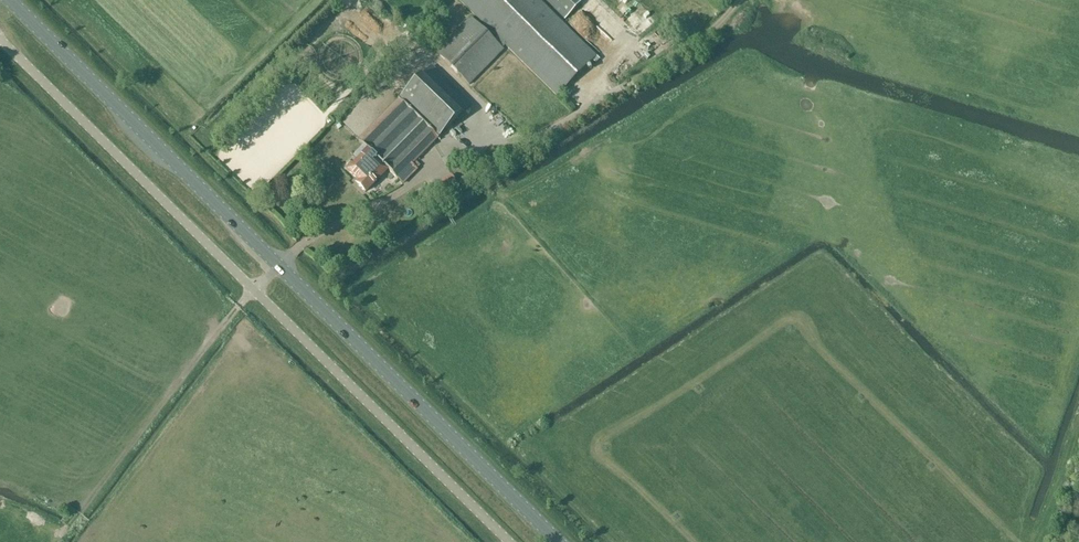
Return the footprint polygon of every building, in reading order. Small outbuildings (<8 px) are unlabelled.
[(503,47),(504,46),(556,96),(596,56),(539,0),(459,0),(458,1),(497,38),(496,39),(503,47)] [(578,0),(544,0),(564,20),(581,3),(578,0)] [(603,2),(643,34),(657,16),(636,0),(604,0),(603,2)] [(352,16),(358,23),(356,25),(363,33),(373,23),(359,9),(352,16)] [(503,47),(496,39),(494,41),(470,17),(436,52),(469,84),(503,49),(502,48),(503,47)] [(621,50),(614,56),(618,61),(625,56),(621,50)] [(358,140),(368,150),(388,169),(397,179),(460,116),(421,77),(358,140)] [(388,169),(368,150),(347,171),(358,182),(356,184),(365,192),(388,169)]
